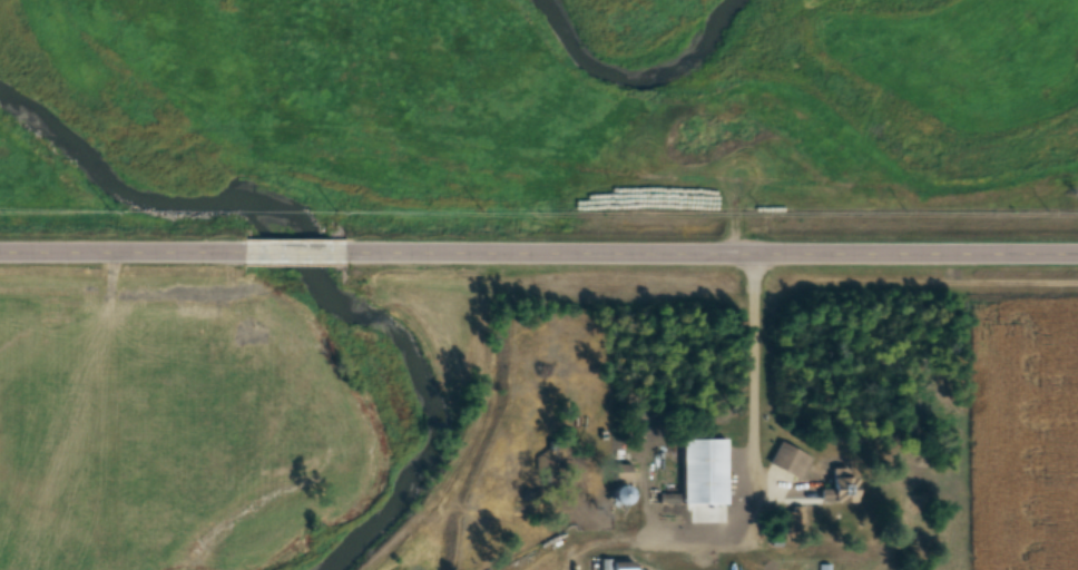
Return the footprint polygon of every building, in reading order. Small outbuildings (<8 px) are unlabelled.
[(686,501),(684,440),(726,438),(728,499),(686,501)] [(809,457),(777,442),(766,465),(798,479),(809,457)] [(851,502),(851,473),(830,473),(830,489),(817,489),(817,502),(851,502)] [(627,496),(615,483),(603,494),(614,507),(627,496)] [(799,529),(799,508),(787,508),(788,529),(799,529)] [(629,561),(606,561),(606,569),(629,569),(629,561)]
